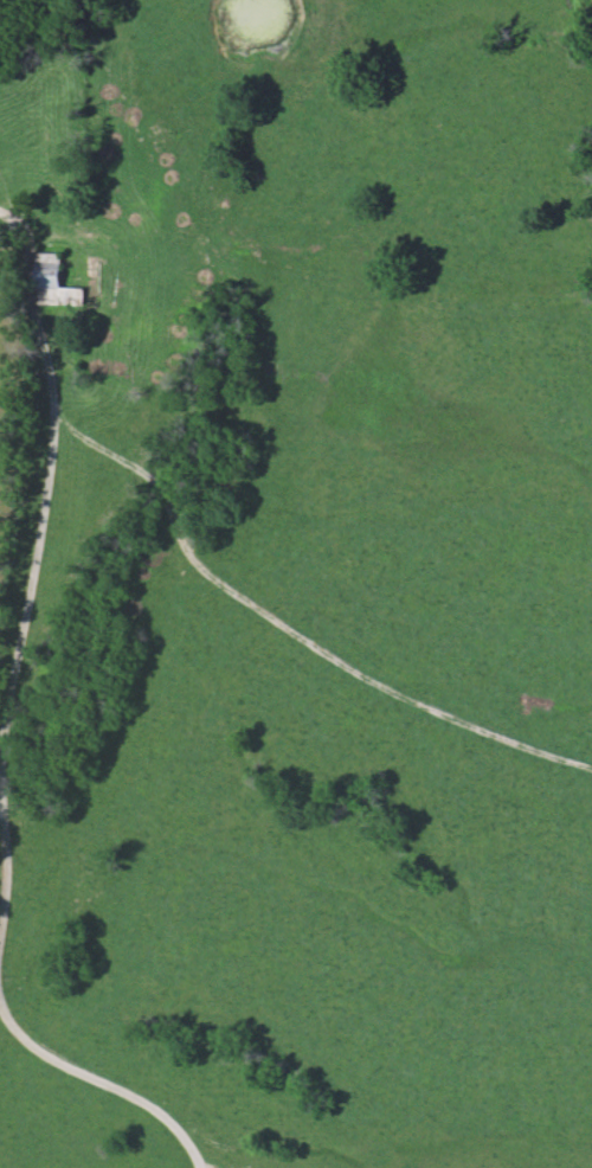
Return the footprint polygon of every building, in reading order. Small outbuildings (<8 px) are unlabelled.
[(39,251),(83,254),(81,302),(37,300),(39,251)]
